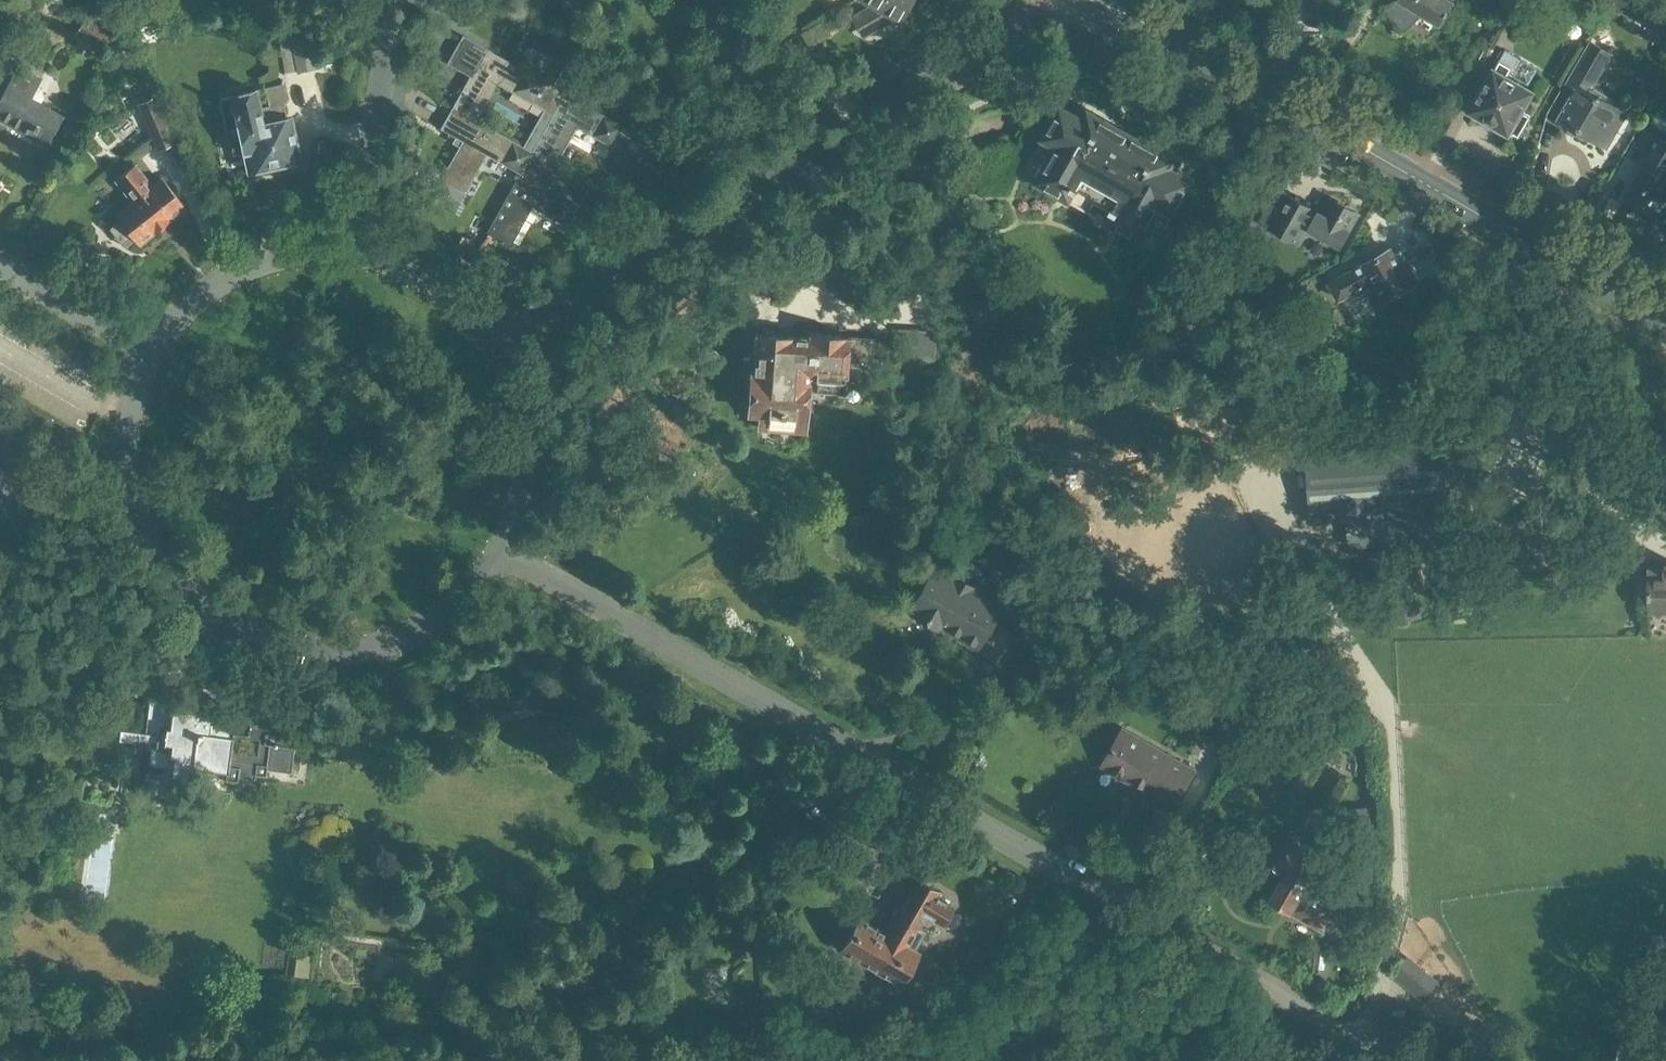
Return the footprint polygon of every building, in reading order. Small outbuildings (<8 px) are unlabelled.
[(874,3),(871,8),(869,7),(858,14),(857,26),(868,32),(878,26),(879,14),(877,12),(880,6),(901,19),(912,0),(869,0),(874,3)] [(1386,8),(1404,30),(1423,14),(1441,25),(1455,2),(1451,0),(1395,0),(1386,8)] [(92,16),(113,28),(118,19),(100,4),(92,16)] [(90,15),(79,34),(104,48),(115,29),(113,28),(92,16),(90,15)] [(790,38),(780,47),(788,57),(799,69),(810,60),(801,49),(828,35),(821,22),(790,38)] [(1330,35),(1335,37),(1338,27),(1333,25),(1330,35)] [(289,40),(282,42),(288,71),(298,69),(298,70),(318,66),(312,35),(289,39),(289,40)] [(565,66),(554,85),(464,35),(449,62),(471,74),(452,108),(480,123),(502,84),(546,108),(523,147),(533,153),(554,114),(554,113),(555,114),(567,93),(566,92),(577,72),(565,66)] [(1590,41),(1567,83),(1576,88),(1560,118),(1608,146),(1627,113),(1615,106),(1618,100),(1593,86),(1604,68),(1613,54),(1590,41)] [(1520,60),(1505,52),(1472,109),(1475,111),(1475,115),(1482,119),(1486,117),(1496,123),(1496,127),(1502,130),(1506,129),(1510,131),(1514,125),(1523,130),(1532,115),(1522,109),(1533,90),(1511,77),(1520,60)] [(40,101),(43,96),(41,90),(36,88),(42,77),(19,64),(0,98),(0,119),(13,127),(19,117),(50,134),(44,144),(46,145),(63,114),(40,101)] [(601,85),(577,72),(566,92),(567,93),(555,114),(554,113),(554,114),(533,153),(556,165),(577,126),(635,159),(647,138),(589,105),(601,85)] [(288,101),(284,83),(266,86),(270,105),(259,107),(255,88),(220,96),(228,132),(239,130),(249,171),(256,169),(259,172),(266,171),(268,166),(279,164),(282,167),(290,166),(291,161),(300,159),(291,117),(288,118),(284,102),(288,101)] [(157,94),(138,102),(159,150),(177,142),(157,94)] [(521,172),(520,173),(522,171),(533,153),(523,147),(480,123),(452,108),(441,127),(463,140),(437,185),(456,196),(460,189),(465,192),(487,153),(521,172)] [(1085,122),(1077,117),(1063,109),(1052,128),(1051,127),(1038,150),(1053,159),(1041,181),(1069,197),(1074,188),(1080,191),(1080,190),(1112,209),(1117,212),(1112,221),(1140,237),(1153,215),(1168,224),(1181,201),(1180,200),(1191,182),(1168,169),(1173,160),(1145,144),(1141,150),(1133,145),(1135,143),(1125,137),(1123,139),(1115,135),(1119,129),(1090,113),(1085,122)] [(1656,213),(1665,195),(1665,119),(1657,114),(1639,146),(1657,156),(1649,169),(1645,166),(1627,197),(1656,213)] [(522,171),(520,173),(487,231),(510,244),(532,205),(567,225),(572,217),(574,218),(576,213),(575,212),(591,184),(588,183),(577,202),(545,184),(556,165),(533,153),(522,171)] [(421,164),(408,158),(401,170),(414,177),(421,164)] [(116,215),(121,220),(141,244),(187,206),(163,177),(153,185),(135,163),(116,179),(134,201),(116,215)] [(1326,212),(1314,206),(1307,218),(1273,199),(1256,228),(1292,248),(1305,225),(1341,245),(1359,214),(1347,207),(1346,204),(1340,201),(1337,202),(1333,199),(1326,212)] [(1392,249),(1331,283),(1340,299),(1367,285),(1377,304),(1420,279),(1418,275),(1418,271),(1415,266),(1412,263),(1409,259),(1407,260),(1402,251),(1395,254),(1392,249)] [(534,289),(534,288),(534,287),(534,286),(533,285),(533,284),(532,283),(530,282),(529,282),(528,282),(526,282),(525,282),(523,283),(522,284),(522,285),(521,287),(521,288),(521,289),(522,290),(522,291),(523,292),(524,293),(525,294),(526,294),(528,295),(529,294),(530,294),(532,293),(533,292),(534,291),(534,289)] [(757,333),(751,413),(760,414),(759,427),(805,431),(806,417),(808,417),(809,405),(811,405),(811,392),(810,392),(810,389),(845,392),(846,382),(855,383),(855,382),(874,383),(878,337),(812,333),(811,338),(795,337),(796,336),(777,335),(774,331),(769,330),(764,334),(757,333)] [(927,335),(925,356),(936,357),(938,335),(927,335)] [(1445,454),(1445,440),(1310,450),(1315,520),(1352,517),(1354,542),(1447,536),(1446,510),(1450,510),(1449,496),(1468,495),(1465,453),(1445,454)] [(1665,612),(1665,561),(1662,564),(1662,565),(1646,565),(1646,613),(1665,612)] [(912,612),(979,648),(985,638),(997,645),(988,660),(1002,668),(1020,638),(994,622),(1003,607),(938,569),(912,612)] [(125,729),(124,740),(153,744),(150,764),(178,768),(174,800),(185,802),(188,781),(205,784),(207,768),(229,771),(227,779),(240,781),(240,776),(257,778),(257,773),(269,775),(269,768),(293,771),(296,747),(305,748),(306,737),(298,736),(300,716),(259,710),(258,716),(245,714),(244,717),(189,710),(192,689),(181,688),(178,704),(151,701),(149,712),(147,732),(125,729)] [(546,692),(486,703),(488,715),(533,707),(534,713),(547,710),(546,705),(548,704),(546,692)] [(1222,711),(1234,717),(1241,706),(1228,699),(1222,711)] [(1174,807),(1195,771),(1124,730),(1103,766),(1134,784),(1134,785),(1135,786),(1137,783),(1143,786),(1142,789),(1143,790),(1143,789),(1174,807)] [(1297,839),(1272,861),(1284,875),(1288,872),(1289,873),(1273,900),(1290,910),(1290,911),(1324,931),(1341,889),(1340,888),(1314,872),(1313,873),(1312,872),(1320,865),(1297,839)] [(927,914),(943,923),(953,906),(937,896),(940,892),(918,879),(896,917),(893,915),(884,931),(861,918),(842,949),(900,984),(919,952),(914,949),(923,933),(918,930),(927,914)] [(742,942),(742,943),(742,944),(743,946),(743,947),(744,948),(745,949),(747,949),(748,949),(749,949),(751,949),(752,949),(753,947),(754,947),(755,946),(755,944),(755,943),(755,942),(755,940),(754,939),(753,938),(752,937),(751,937),(749,936),(748,936),(747,937),(745,937),(744,939),(743,940),(742,942)] [(504,937),(490,942),(493,951),(507,946),(504,937)] [(1313,951),(1311,977),(1326,980),(1330,947),(1317,947),(1313,951)] [(1392,974),(1420,997),(1432,984),(1405,959),(1392,974)]
